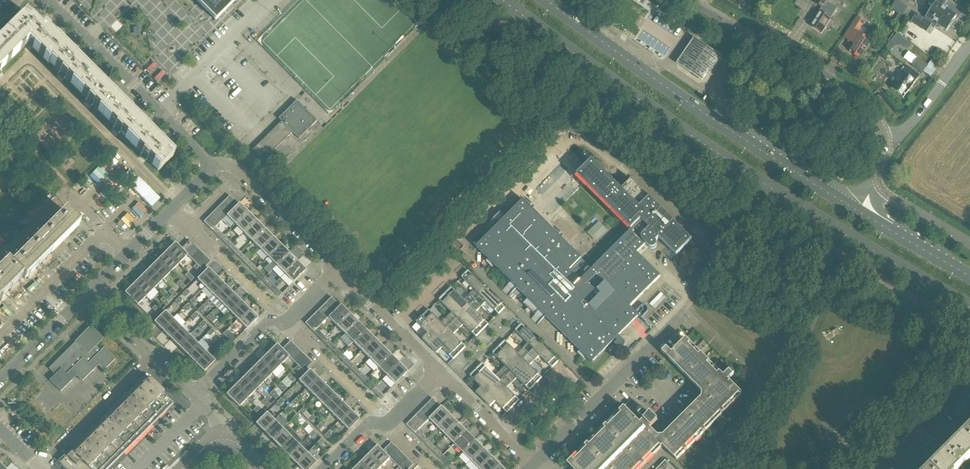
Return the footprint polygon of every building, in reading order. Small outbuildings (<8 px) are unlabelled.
[(215,20),(235,0),(195,0),(215,20)] [(821,33),(837,8),(827,1),(827,0),(818,0),(815,3),(822,7),(810,26),(821,33)] [(891,8),(903,15),(907,9),(895,2),(891,8)] [(935,27),(937,24),(946,30),(956,16),(936,3),(924,20),(916,15),(912,22),(926,32),(931,25),(935,27)] [(893,21),(900,25),(901,26),(906,18),(898,13),(893,21)] [(0,39),(0,45),(12,57),(27,42),(47,62),(62,46),(42,27),(40,28),(34,23),(25,14),(0,39)] [(843,37),(853,44),(854,44),(850,51),(862,58),(865,52),(866,52),(867,51),(866,50),(870,44),(865,41),(866,38),(859,33),(865,23),(857,17),(843,37)] [(721,59),(694,40),(676,65),(703,84),(721,59)] [(12,57),(0,45),(0,69),(12,57)] [(90,74),(62,46),(47,62),(48,63),(49,62),(76,88),(90,74)] [(927,65),(922,62),(918,59),(913,66),(922,72),(927,65)] [(903,72),(915,82),(916,81),(915,81),(920,75),(907,66),(903,71),(903,72)] [(915,82),(903,72),(891,88),(903,98),(915,82)] [(117,101),(90,74),(76,88),(103,115),(117,101)] [(261,141),(252,150),(263,160),(292,132),(298,139),(317,121),(296,100),(278,119),(281,121),(261,141)] [(143,128),(117,101),(103,115),(129,142),(143,128)] [(172,156),(143,128),(129,142),(158,170),(172,156)] [(511,282),(586,356),(592,362),(612,342),(618,347),(618,348),(619,348),(620,349),(621,349),(622,349),(622,348),(623,348),(624,347),(625,346),(625,345),(625,344),(625,343),(624,342),(624,341),(618,336),(639,316),(630,307),(660,276),(637,253),(646,244),(649,248),(650,248),(651,249),(652,249),(653,249),(654,249),(655,248),(656,247),(657,246),(657,245),(657,244),(657,243),(656,242),(656,241),(659,238),(676,255),(692,240),(648,196),(631,179),(621,189),(592,159),(576,175),(631,230),(592,269),(582,258),(523,200),(476,247),(488,259),(486,260),(491,265),(493,263),(505,276),(511,282)] [(234,209),(238,204),(230,196),(225,200),(234,209)] [(221,204),(229,213),(234,209),(225,200),(221,204)] [(226,216),(235,224),(247,212),(239,203),(238,204),(234,209),(229,213),(226,216)] [(225,217),(226,216),(229,213),(221,204),(216,209),(225,217)] [(221,222),(225,217),(216,209),(212,213),(221,222)] [(65,211),(36,240),(50,254),(79,225),(65,211)] [(235,224),(243,233),(256,220),(247,212),(235,224)] [(216,226),(221,222),(212,213),(208,217),(216,226)] [(212,230),(216,226),(208,217),(203,222),(212,230)] [(243,233),(251,241),(264,228),(256,220),(243,233)] [(251,241),(260,249),(272,237),(264,228),(251,241)] [(214,233),(220,239),(224,236),(218,230),(214,233)] [(260,249),(268,257),(280,245),(272,237),(260,249)] [(223,241),(229,247),(232,244),(226,238),(223,241)] [(6,262),(22,277),(24,280),(24,279),(24,280),(50,254),(36,240),(11,265),(7,262),(6,262)] [(189,240),(181,249),(185,253),(194,245),(189,240)] [(175,243),(166,251),(179,263),(187,255),(185,253),(181,249),(175,243)] [(198,249),(194,245),(185,253),(187,255),(189,257),(198,249)] [(268,257),(276,266),(289,253),(280,245),(268,257)] [(231,249),(237,255),(240,252),(234,246),(231,249)] [(202,253),(198,249),(189,257),(194,261),(202,253)] [(166,251),(158,259),(171,272),(179,263),(166,251)] [(206,257),(202,253),(194,261),(196,264),(198,266),(206,257)] [(276,266),(285,274),(297,262),(289,253),(276,266)] [(239,258),(245,264),(248,261),(242,254),(239,258)] [(210,261),(206,257),(198,266),(202,270),(210,261)] [(158,259),(150,268),(162,280),(171,272),(158,259)] [(0,269),(0,299),(22,277),(6,262),(0,269)] [(297,262),(285,274),(293,282),(305,270),(297,262)] [(248,266),(254,272),(257,269),(251,263),(248,266)] [(202,270),(198,266),(196,264),(193,267),(199,273),(202,270)] [(150,268),(141,276),(154,289),(162,280),(150,268)] [(197,279),(204,286),(215,276),(208,268),(197,279)] [(256,274),(262,280),(265,277),(259,271),(256,274)] [(474,290),(469,295),(475,301),(480,296),(487,289),(472,274),(468,271),(462,277),(465,281),(474,290)] [(185,276),(190,281),(193,278),(188,273),(185,276)] [(141,276),(134,284),(146,296),(154,289),(141,276)] [(204,286),(213,295),(223,284),(215,276),(204,286)] [(264,283),(270,288),(273,285),(267,279),(264,283)] [(176,284),(182,290),(185,287),(179,281),(176,284)] [(146,296),(134,284),(125,293),(137,305),(146,296)] [(213,295),(221,303),(231,292),(223,284),(213,295)] [(276,288),(272,291),(278,297),(282,294),(276,288)] [(452,288),(445,294),(449,297),(464,312),(470,306),(475,301),(469,295),(464,300),(455,291),(452,288)] [(177,295),(171,289),(168,292),(174,298),(177,295)] [(480,296),(475,301),(481,307),(486,302),(495,311),(498,314),(505,308),(501,304),(487,289),(480,296)] [(221,303),(229,311),(240,300),(231,292),(221,303)] [(452,312),(446,318),(452,323),(457,318),(464,312),(449,297),(445,294),(439,300),(442,303),(452,312)] [(160,300),(166,306),(169,303),(163,297),(160,300)] [(335,310),(339,306),(331,297),(327,302),(335,310)] [(229,311),(237,319),(248,309),(240,300),(229,311)] [(470,306),(464,312),(479,327),(482,331),(488,324),(485,321),(476,312),(481,307),(475,301),(470,306)] [(322,306),(331,314),(335,310),(327,302),(322,306)] [(328,317),(336,326),(349,313),(340,305),(339,306),(335,310),(331,314),(328,317)] [(152,309),(158,314),(161,311),(155,306),(152,309)] [(326,319),(328,317),(331,314),(322,306),(318,310),(326,319)] [(248,309),(237,319),(246,329),(257,318),(248,309)] [(322,323),(326,319),(318,310),(314,315),(322,323)] [(429,310),(423,316),(426,320),(441,335),(447,329),(452,323),(446,318),(441,323),(432,314),(429,310)] [(154,322),(161,329),(172,319),(165,311),(154,322)] [(457,318),(452,323),(458,329),(463,324),(472,333),(476,337),(482,331),(479,327),(464,312),(457,318)] [(206,318),(210,322),(214,317),(210,313),(206,318)] [(336,326),(345,334),(357,322),(349,313),(336,326)] [(318,327),(322,323),(314,315),(309,319),(318,327)] [(422,339),(430,346),(441,335),(426,320),(423,316),(416,323),(420,326),(428,334),(422,339)] [(161,329),(170,338),(180,327),(172,319),(161,329)] [(313,332),(318,327),(309,319),(305,323),(313,332)] [(207,324),(203,321),(199,325),(203,329),(207,324)] [(345,334),(353,342),(365,330),(357,322),(345,334)] [(447,329),(441,335),(456,350),(459,353),(466,347),(462,344),(453,334),(458,329),(452,323),(447,329)] [(528,343),(523,348),(528,354),(534,349),(540,343),(525,328),(522,324),(515,331),(519,334),(528,343)] [(54,363),(48,369),(55,375),(49,380),(61,391),(72,380),(71,379),(75,374),(82,381),(94,370),(92,368),(97,364),(104,371),(115,359),(104,348),(101,351),(95,346),(103,339),(91,327),(75,342),(75,341),(75,342),(77,344),(72,348),(70,347),(54,363)] [(170,338),(178,346),(188,335),(180,327),(170,338)] [(222,334),(226,337),(232,343),(238,337),(235,333),(233,335),(227,330),(222,334)] [(353,342),(361,351),(374,338),(365,330),(353,342)] [(316,334),(322,340),(325,337),(319,331),(316,334)] [(178,346),(186,354),(197,343),(188,335),(178,346)] [(441,335),(430,346),(437,353),(442,348),(450,356),(453,359),(459,353),(456,350),(441,335)] [(361,351),(370,359),(382,347),(374,338),(361,351)] [(581,454),(574,461),(571,459),(567,464),(572,468),(640,468),(653,455),(654,456),(655,454),(662,446),(674,458),(680,452),(682,454),(690,446),(688,444),(693,439),(698,434),(700,436),(709,428),(707,425),(712,420),(717,415),(719,417),(723,413),(721,411),(736,396),(738,398),(742,394),(728,380),(733,375),(734,374),(734,373),(734,372),(734,371),(733,371),(733,370),(732,370),(731,370),(731,369),(730,370),(729,370),(723,376),(719,372),(717,374),(707,364),(709,361),(701,353),(698,355),(688,345),(690,343),(686,338),(671,353),(666,348),(665,347),(663,347),(662,348),(661,349),(661,350),(661,351),(662,352),(667,357),(702,392),(701,397),(663,436),(659,436),(650,428),(657,420),(650,413),(648,415),(643,410),(642,409),(641,409),(640,409),(639,409),(638,410),(635,407),(637,404),(632,399),(623,407),(625,409),(588,447),(581,454)] [(324,343),(330,348),(333,345),(327,339),(324,343)] [(290,341),(282,350),(286,354),(294,345),(290,341)] [(505,341),(499,347),(502,351),(517,366),(523,359),(528,354),(523,348),(517,353),(508,344),(505,341)] [(186,354),(194,362),(205,352),(197,343),(186,354)] [(534,349),(528,354),(534,360),(539,355),(548,364),(552,368),(558,361),(555,358),(540,343),(534,349)] [(276,344),(268,353),(280,365),(289,357),(286,354),(282,350),(276,344)] [(617,349),(613,344),(608,349),(612,353),(617,349)] [(299,350),(294,345),(286,354),(289,357),(290,358),(299,350)] [(370,359),(378,367),(390,355),(382,347),(370,359)] [(505,366),(500,371),(506,377),(511,372),(517,366),(502,351),(499,347),(493,353),(496,357),(505,366)] [(333,351),(339,357),(342,354),(336,348),(333,351)] [(303,354),(299,350),(290,358),(295,363),(303,354)] [(205,352),(194,362),(204,372),(214,361),(205,352)] [(268,353),(260,361),(272,373),(280,365),(268,353)] [(308,359),(303,354),(295,363),(298,366),(299,367),(308,359)] [(523,359),(517,366),(532,381),(536,384),(542,378),(538,374),(529,365),(534,360),(528,354),(523,359)] [(378,367),(386,376),(399,363),(390,355),(378,367)] [(341,359),(347,365),(350,362),(344,356),(341,359)] [(312,363),(308,359),(299,367),(304,371),(312,363)] [(260,361),(251,369),(264,382),(272,373),(260,361)] [(399,363),(386,376),(394,384),(407,371),(399,363)] [(349,367),(355,374),(358,370),(352,364),(349,367)] [(482,364),(476,370),(480,373),(495,388),(501,382),(506,377),(500,371),(495,376),(486,367),(482,364)] [(304,371),(299,367),(298,366),(295,369),(301,374),(304,371)] [(511,372),(506,377),(512,383),(517,378),(526,387),(529,390),(536,384),(532,381),(517,366),(511,372)] [(251,369),(243,377),(256,390),(264,382),(251,369)] [(298,381),(306,388),(316,377),(309,370),(298,381)] [(476,392),(483,400),(495,388),(480,373),(476,370),(470,376),(473,379),(481,387),(476,392)] [(358,376),(363,382),(367,379),(361,373),(358,376)] [(286,377),(292,383),(295,380),(289,374),(286,377)] [(144,375),(138,382),(142,386),(151,395),(159,387),(150,378),(148,379),(144,375)] [(243,377),(235,386),(247,398),(256,390),(243,377)] [(306,388),(314,396),(325,386),(316,377),(306,388)] [(501,382),(495,388),(509,403),(513,407),(519,400),(516,397),(507,388),(512,383),(506,377),(501,382)] [(366,384),(372,390),(375,387),(369,381),(366,384)] [(138,382),(130,389),(135,393),(144,402),(151,395),(142,386),(138,382)] [(278,385),(284,391),(287,388),(281,382),(278,385)] [(247,398),(235,386),(226,394),(239,407),(247,398)] [(314,396),(322,404),(333,394),(325,386),(314,396)] [(156,400),(163,407),(170,400),(163,393),(164,392),(159,387),(151,395),(156,400)] [(495,388),(483,400),(490,407),(496,402),(503,409),(507,413),(513,407),(509,403),(495,388)] [(130,389),(123,397),(127,401),(136,410),(144,402),(135,393),(130,389)] [(377,389),(374,392),(380,398),(383,395),(377,389)] [(270,394),(275,399),(278,396),(273,391),(270,394)] [(322,404),(330,412),(341,402),(333,394),(322,404)] [(149,407),(156,414),(163,407),(156,400),(151,395),(144,402),(149,407)] [(123,397),(115,404),(119,408),(128,417),(136,410),(127,401),(123,397)] [(261,402),(267,408),(270,405),(265,399),(261,402)] [(437,412),(441,407),(432,399),(428,403),(437,412)] [(141,415),(148,422),(156,414),(149,407),(144,402),(136,410),(141,415)] [(330,412),(339,421),(349,410),(341,402),(330,412)] [(424,407),(432,416),(437,412),(428,403),(424,407)] [(115,404),(108,412),(112,416),(121,425),(128,417),(119,408),(115,404)] [(429,419),(438,427),(450,415),(442,406),(441,407),(437,412),(432,416),(429,419)] [(253,410),(259,416),(262,413),(256,407),(253,410)] [(428,420),(429,419),(432,416),(424,407),(419,412),(428,420)] [(133,423),(140,430),(148,422),(141,415),(136,410),(128,417),(133,423)] [(349,410),(339,421),(348,430),(359,420),(349,410)] [(108,412),(100,419),(104,423),(113,432),(121,425),(112,416),(108,412)] [(424,425),(428,420),(419,412),(415,416),(424,425)] [(255,424),(263,431),(274,420),(266,413),(255,424)] [(307,419),(311,423),(316,419),(312,415),(307,419)] [(438,427),(446,436),(459,423),(450,415),(438,427)] [(419,429),(424,425),(415,416),(411,420),(419,429)] [(126,430),(133,437),(140,430),(133,423),(128,417),(121,425),(126,430)] [(100,419),(93,426),(97,431),(106,440),(113,432),(104,423),(100,419)] [(263,431),(271,439),(282,429),(274,420),(263,431)] [(415,433),(419,429),(411,420),(407,425),(415,433)] [(309,426),(305,422),(300,426),(304,430),(309,426)] [(446,436),(455,444),(467,432),(459,423),(446,436)] [(118,438),(125,445),(133,437),(126,430),(121,425),(113,432),(118,438)] [(93,426),(85,434),(90,438),(99,447),(106,440),(97,431),(93,426)] [(271,439),(279,447),(290,437),(282,429),(271,439)] [(316,433),(313,430),(302,441),(305,444),(316,433)] [(966,430),(950,446),(947,444),(942,450),(944,452),(927,468),(958,468),(969,457),(969,434),(966,430)] [(111,445),(118,452),(125,445),(118,438),(113,432),(106,440),(111,445)] [(455,444),(463,452),(475,440),(467,432),(455,444)] [(418,436),(424,442),(427,439),(421,433),(418,436)] [(85,434),(77,442),(82,446),(91,455),(99,447),(90,438),(85,434)] [(279,447),(287,456),(298,445),(290,437),(279,447)] [(321,438),(316,442),(317,443),(326,452),(330,448),(321,438)] [(104,452),(111,459),(118,452),(111,445),(106,440),(99,447),(104,452)] [(463,452),(471,461),(478,454),(484,448),(475,440),(463,452)] [(426,444),(432,450),(435,447),(429,441),(426,444)] [(77,442),(70,449),(74,453),(83,462),(91,455),(82,446),(77,442)] [(392,443),(383,451),(386,454),(388,455),(396,447),(392,443)] [(287,456),(296,464),(307,453),(298,445),(287,456)] [(378,446),(369,454),(382,467),(390,458),(388,455),(386,454),(383,451),(378,446)] [(96,460),(103,467),(111,459),(104,452),(99,447),(91,455),(96,460)] [(400,451),(396,447),(388,455),(390,458),(392,460),(400,451)] [(471,461),(479,468),(492,456),(484,448),(478,454),(471,461)] [(65,468),(90,468),(88,467),(83,462),(74,453),(70,449),(57,462),(65,468)] [(434,452),(440,458),(443,455),(437,449),(434,452)] [(405,456),(400,451),(392,460),(396,464),(405,456)] [(296,464),(301,468),(309,468),(316,463),(307,453),(296,464)] [(361,463),(367,468),(379,468),(382,467),(369,454),(361,463)] [(90,468),(101,468),(103,467),(96,460),(91,455),(83,462),(88,467),(90,468)] [(409,460),(405,456),(396,464),(401,468),(409,460)] [(480,468),(496,468),(500,465),(492,456),(479,468),(480,468)] [(443,461),(449,467),(452,464),(446,458),(443,461)] [(409,460),(401,468),(409,468),(413,464),(409,460)] [(665,460),(664,461),(657,468),(658,468),(674,468),(665,460)]
